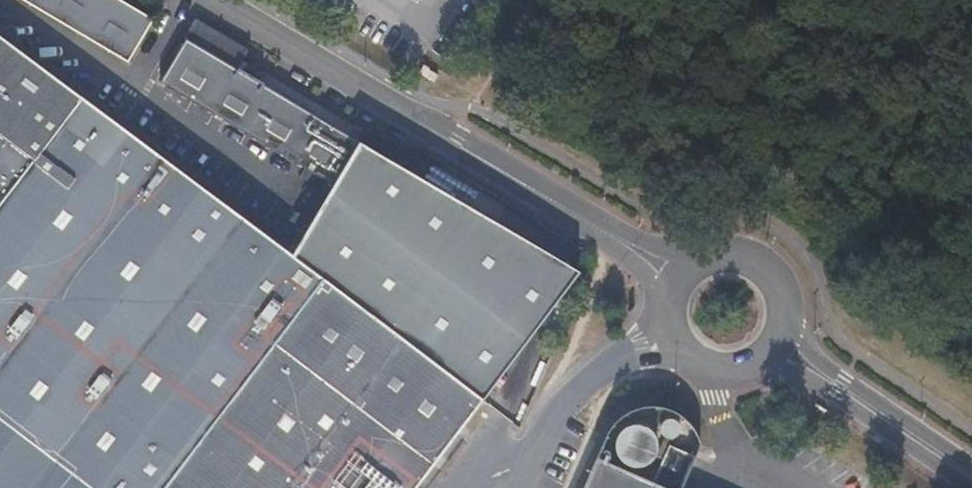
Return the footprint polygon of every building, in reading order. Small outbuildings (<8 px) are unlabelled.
[(128,61),(153,19),(122,0),(25,0),(128,61)] [(157,11),(160,6),(151,0),(140,0),(157,11)] [(188,34),(190,35),(163,80),(332,183),(293,256),(348,297),(419,177),(238,70),(251,50),(198,17),(188,34)] [(0,35),(0,487),(411,487),(480,397),(348,297),(293,256),(0,35)] [(577,275),(419,177),(348,297),(480,397),(577,275)] [(619,417),(610,425),(604,434),(581,487),(679,487),(697,447),(694,438),(690,431),(683,423),(676,416),(667,412),(653,409),(643,408),(634,410),(626,413),(619,417)]
